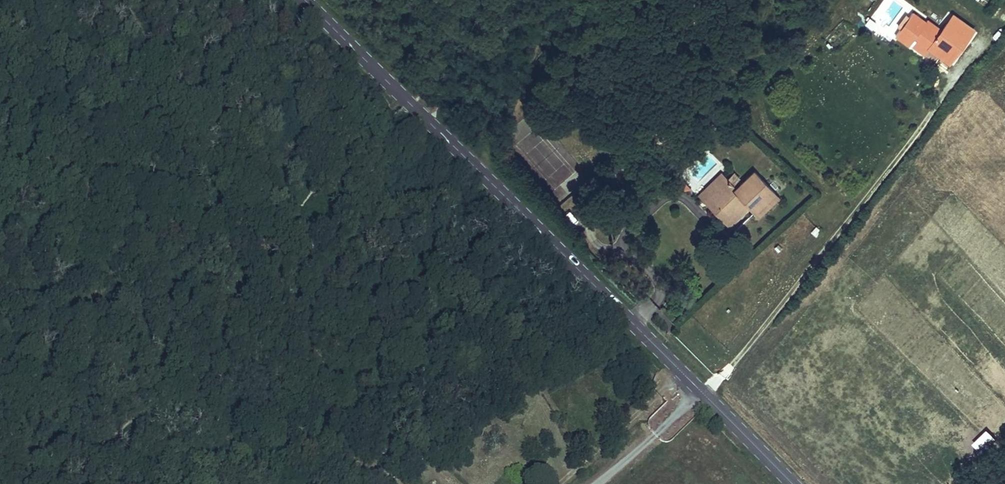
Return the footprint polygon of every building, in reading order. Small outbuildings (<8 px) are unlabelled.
[(906,15),(898,26),(901,28),(895,35),(909,45),(909,44),(924,55),(929,48),(949,64),(968,39),(947,23),(941,30),(927,20),(925,22),(921,19),(916,15),(912,12),(909,17),(906,15)] [(953,15),(947,23),(968,39),(974,30),(953,15)] [(864,28),(877,30),(878,21),(866,19),(864,28)] [(692,82),(683,92),(694,102),(703,94),(692,82)] [(753,214),(774,193),(754,172),(738,187),(739,188),(734,193),(730,189),(733,186),(722,173),(713,182),(718,189),(711,197),(727,214),(741,202),(747,208),(753,214)] [(666,183),(678,193),(686,183),(674,173),(666,183)] [(718,189),(713,182),(698,196),(727,227),(747,208),(741,202),(727,214),(711,197),(718,189)] [(757,218),(779,197),(774,193),(753,214),(757,218)]
